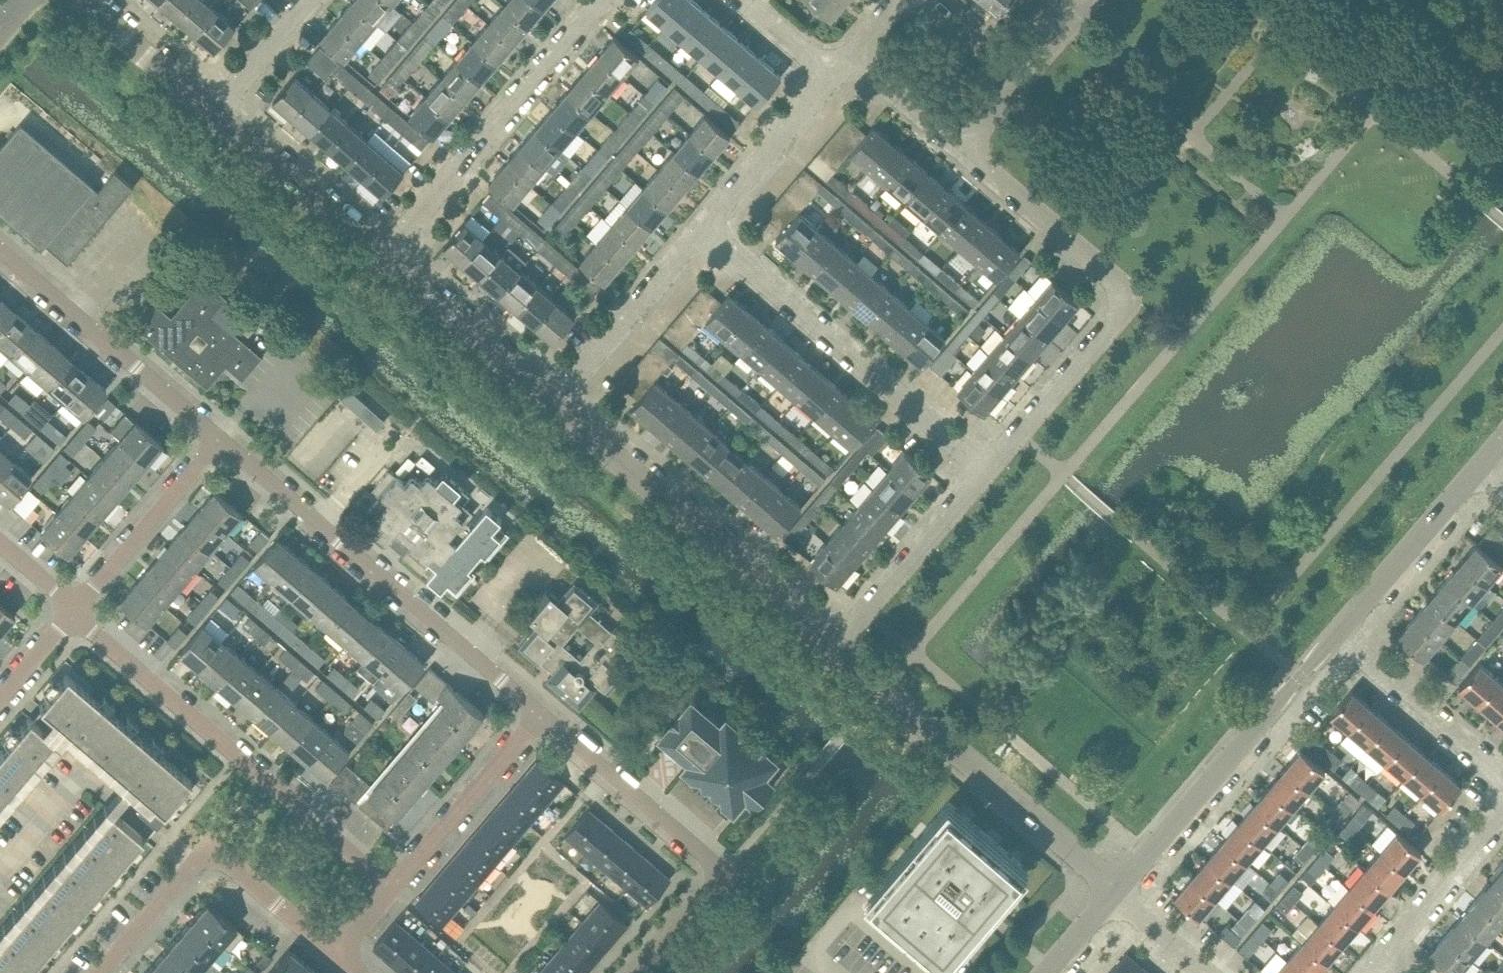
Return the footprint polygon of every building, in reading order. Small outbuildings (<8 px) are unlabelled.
[(160,3),(178,19),(195,0),(163,0),(160,3)] [(178,19),(196,35),(218,10),(206,0),(195,0),(178,19)] [(245,3),(252,8),(259,0),(242,0),(245,3)] [(352,2),(376,22),(392,4),(387,0),(354,0),(352,2)] [(448,0),(432,0),(432,1),(441,9),(448,0)] [(445,13),(454,20),(467,5),(461,0),(456,0),(445,13)] [(535,0),(510,0),(505,6),(529,26),(544,8),(535,0)] [(544,8),(551,0),(535,0),(544,8)] [(666,25),(688,0),(655,0),(647,9),(666,25)] [(693,0),(688,0),(666,25),(684,41),(708,13),(693,0)] [(847,0),(809,0),(831,18),(847,0)] [(1003,7),(1008,0),(984,0),(998,12),(1003,7)] [(1014,0),(1008,0),(1003,7),(1021,23),(1029,13),(1014,0)] [(1037,4),(1032,0),(1014,0),(1029,13),(1037,4)] [(352,2),(337,20),(360,40),(370,48),(385,30),(376,22),(352,2)] [(505,6),(489,24),(513,45),(529,26),(505,6)] [(426,7),(413,22),(422,30),(435,15),(426,7)] [(215,51),(236,26),(218,10),(196,35),(193,38),(204,48),(208,44),(215,51)] [(684,41),(702,57),(726,29),(708,13),(684,41)] [(427,34),(436,42),(449,26),(440,19),(427,34)] [(360,40),(337,20),(321,38),(345,59),(360,40)] [(409,45),(422,30),(413,22),(400,37),(409,45)] [(513,45),(489,24),(474,42),(497,63),(513,45)] [(643,52),(649,44),(631,29),(624,36),(643,52)] [(720,72),(744,44),(726,29),(702,57),(720,72)] [(427,34),(414,49),(423,57),(436,42),(427,34)] [(639,57),(615,36),(599,55),(623,75),(639,57)] [(474,42),(458,60),(482,81),(497,63),(474,42)] [(391,66),(404,51),(395,43),(382,59),(391,66)] [(661,68),(668,60),(649,44),(643,52),(661,68)] [(720,72),(739,88),(763,60),(744,44),(720,72)] [(320,46),(307,61),(326,77),(331,71),(339,62),(324,49),(320,46)] [(396,70),(405,78),(418,63),(409,55),(396,70)] [(623,75),(599,55),(583,73),(607,93),(623,75)] [(378,82),(391,66),(382,59),(369,74),(378,82)] [(458,60),(442,79),(466,99),(482,81),(458,60)] [(679,83),(686,75),(668,60),(661,68),(679,83)] [(757,104),(781,76),(763,60),(739,88),(757,104)] [(354,75),(339,62),(331,71),(346,84),(354,75)] [(396,70),(383,86),(392,93),(405,78),(396,70)] [(583,73),(568,91),(592,112),(607,93),(583,73)] [(697,99),(704,91),(686,75),(679,83),(697,99)] [(292,117),(313,92),(294,76),(273,101),(292,117)] [(442,79),(427,97),(450,117),(466,99),(442,79)] [(376,93),(360,80),(353,89),(368,102),(376,93)] [(659,80),(646,95),(655,103),(668,88),(659,80)] [(552,109),(576,130),(592,112),(568,91),(552,109)] [(716,115),(723,107),(704,91),(697,99),(716,115)] [(313,92),(292,117),(310,132),(331,108),(313,92)] [(660,107),(669,114),(681,100),(672,92),(660,107)] [(391,106),(376,93),(368,102),(383,115),(391,106)] [(642,118),(655,103),(646,95),(633,110),(642,118)] [(450,117),(427,97),(411,116),(434,136),(450,117)] [(660,107),(646,122),(656,130),(669,114),(660,107)] [(742,123),(741,122),(723,107),(716,115),(734,131),(742,123)] [(328,148),(350,123),(331,108),(310,132),(328,148)] [(552,109),(536,128),(560,148),(576,130),(552,109)] [(412,125),(397,111),(389,120),(404,134),(412,125)] [(707,115),(691,133),(715,154),(731,135),(707,115)] [(627,116),(614,131),(624,139),(636,124),(627,116)] [(840,128),(859,143),(867,134),(848,118),(840,128)] [(368,139),(350,123),(328,148),(347,163),(368,139)] [(0,148),(0,210),(43,247),(45,244),(68,263),(134,187),(115,171),(98,191),(21,124),(0,148)] [(430,141),(412,125),(404,134),(423,150),(430,141)] [(851,152),(869,169),(892,142),(874,126),(867,134),(859,143),(851,152)] [(521,146),(545,166),(560,148),(536,128),(521,146)] [(641,128),(628,143),(637,151),(650,136),(641,128)] [(840,128),(832,137),(851,152),(859,143),(840,128)] [(610,154),(624,139),(614,131),(601,147),(610,154)] [(715,154),(691,133),(675,152),(699,172),(715,154)] [(843,162),(851,152),(832,137),(825,146),(843,162)] [(386,155),(368,139),(347,163),(365,179),(386,155)] [(892,142),(869,169),(888,184),(911,157),(892,142)] [(628,143),(615,159),(624,166),(637,151),(628,143)] [(521,146),(505,164),(529,185),(545,166),(521,146)] [(825,146),(817,155),(835,171),(843,162),(825,146)] [(675,152),(660,170),(683,190),(699,172),(675,152)] [(596,153),(583,168),(592,175),(605,160),(596,153)] [(384,195),(405,171),(386,155),(365,179),(384,195)] [(827,180),(832,174),(835,171),(817,155),(809,165),(827,180)] [(888,184),(906,200),(929,173),(911,157),(888,184)] [(489,183),(513,203),(529,185),(505,164),(489,183)] [(610,165),(597,180),(606,187),(619,172),(610,165)] [(579,191),(592,175),(583,168),(570,183),(579,191)] [(815,194),(817,191),(823,185),(804,169),(796,178),(815,194)] [(644,188),(668,209),(683,190),(660,170),(644,188)] [(929,173),(906,200),(924,216),(947,189),(929,173)] [(851,190),(832,174),(827,180),(846,196),(851,190)] [(796,178),(789,188),(807,203),(815,194),(796,178)] [(597,180),(584,195),(593,203),(606,187),(597,180)] [(842,201),(823,185),(817,191),(836,207),(842,201)] [(644,188),(628,206),(652,227),(668,209),(644,188)] [(799,212),(807,203),(789,188),(781,197),(799,212)] [(565,189),(552,204),(561,212),(574,197),(565,189)] [(924,216),(942,231),(965,204),(947,189),(924,216)] [(846,196),(864,212),(869,206),(851,190),(846,196)] [(491,192),(483,201),(502,217),(509,208),(491,192)] [(773,206),(791,222),(799,212),(781,197),(773,206)] [(620,200),(605,218),(613,225),(637,245),(652,227),(628,206),(620,200)] [(579,201),(566,216),(575,224),(588,209),(579,201)] [(842,201),(836,207),(855,223),(860,217),(842,201)] [(561,212),(552,204),(539,219),(548,227),(561,212)] [(965,204),(942,231),(961,247),(984,220),(965,204)] [(765,215),(783,231),(791,222),(773,206),(765,215)] [(887,222),(869,206),(864,212),(882,228),(887,222)] [(509,208),(502,217),(517,230),(525,221),(509,208)] [(776,239),(795,255),(818,228),(799,212),(791,222),(783,231),(776,239)] [(566,216),(553,231),(562,239),(575,224),(566,216)] [(855,223),(873,238),(878,232),(860,217),(855,223)] [(961,247),(979,262),(1002,236),(984,220),(961,247)] [(465,222),(444,247),(462,263),(484,238),(465,222)] [(882,228),(900,243),(905,237),(887,222),(882,228)] [(613,225),(597,243),(621,263),(637,245),(613,225)] [(546,239),(531,226),(523,235),(538,249),(546,239)] [(818,228),(795,255),(813,271),(836,244),(818,228)] [(878,232),(873,238),(891,254),(896,248),(878,232)] [(1021,252),(1002,236),(979,262),(998,279),(1021,252)] [(924,253),(905,237),(900,243),(919,259),(924,253)] [(484,238),(462,263),(481,278),(502,254),(484,238)] [(546,239),(538,249),(553,262),(561,252),(546,239)] [(581,262),(605,282),(621,263),(597,243),(581,262)] [(813,271),(831,287),(854,260),(836,244),(813,271)] [(891,254),(909,269),(915,263),(896,248),(891,254)] [(919,259),(937,274),(942,268),(924,253),(919,259)] [(502,254),(481,278),(499,294),(520,270),(502,254)] [(1015,279),(1031,261),(1025,255),(1009,274),(1015,279)] [(582,271),(567,258),(559,267),(575,280),(582,271)] [(854,260),(831,287),(850,302),(873,275),(854,260)] [(915,263),(909,269),(928,285),(933,279),(915,263)] [(937,274),(955,290),(960,284),(942,268),(937,274)] [(520,270),(499,294),(517,310),(538,285),(520,270)] [(601,287),(582,271),(575,280),(593,296),(601,287)] [(1009,274),(993,292),(1000,298),(1015,279),(1009,274)] [(850,302),(868,318),(891,291),(873,275),(850,302)] [(155,301),(136,325),(175,359),(208,387),(226,365),(243,379),(263,356),(236,333),(250,316),(228,297),(205,277),(172,316),(155,301)] [(928,285),(946,301),(951,295),(933,279),(928,285)] [(1037,298),(1063,321),(1080,302),(1053,279),(1037,298)] [(979,300),(960,284),(955,290),(974,306),(979,300)] [(538,285),(517,310),(535,325),(557,301),(538,285)] [(696,296),(714,312),(722,302),(704,287),(696,296)] [(891,291),(868,318),(886,334),(909,307),(891,291)] [(984,316),(1000,298),(993,292),(978,311),(984,316)] [(729,294),(722,302),(714,312),(706,321),(725,337),(748,310),(729,294)] [(951,295),(946,301),(965,317),(970,311),(951,295)] [(688,305),(706,321),(714,312),(696,296),(688,305)] [(1037,298),(1021,316),(1048,339),(1063,321),(1037,298)] [(14,311),(0,299),(0,327),(14,311)] [(557,301),(535,325),(554,341),(575,317),(557,301)] [(688,305),(679,315),(698,331),(706,321),(688,305)] [(886,334),(904,349),(927,322),(909,307),(886,334)] [(725,337),(743,353),(766,326),(748,310),(725,337)] [(0,327),(0,346),(9,354),(32,327),(14,311),(0,327)] [(978,311),(962,329),(968,334),(984,316),(978,311)] [(679,315),(672,323),(690,339),(698,331),(679,315)] [(1005,334),(1032,357),(1048,339),(1021,316),(1005,334)] [(923,365),(946,338),(927,322),(904,349),(923,365)] [(664,333),(682,349),(688,342),(690,339),(672,323),(664,333)] [(743,353),(735,362),(747,372),(755,363),(761,368),(784,341),(766,326),(743,353)] [(32,327),(9,354),(27,369),(50,342),(32,327)] [(962,329),(947,347),(953,352),(968,334),(962,329)] [(1005,334),(990,352),(1017,375),(1032,357),(1005,334)] [(660,338),(652,347),(670,363),(673,359),(678,353),(660,338)] [(761,368),(779,384),(802,357),(784,341),(761,368)] [(50,342),(27,369),(46,385),(69,358),(50,342)] [(706,358),(688,342),(682,349),(701,365),(706,358)] [(662,372),(670,363),(652,347),(644,356),(662,372)] [(957,356),(953,352),(947,347),(930,366),(941,375),(957,356)] [(974,371),(1001,394),(1017,375),(990,352),(974,371)] [(697,369),(678,353),(673,359),(692,375),(697,369)] [(636,365),(655,381),(662,372),(644,356),(636,365)] [(779,384),(798,399),(821,373),(802,357),(779,384)] [(69,358),(46,385),(64,401),(87,374),(69,358)] [(701,365),(719,380),(725,374),(706,358),(701,365)] [(628,375),(647,390),(655,381),(636,365),(628,375)] [(715,385),(697,369),(692,375),(710,391),(715,385)] [(985,413),(1001,394),(974,371),(958,390),(985,413)] [(798,399),(816,415),(839,388),(821,373),(798,399)] [(87,374),(64,401),(83,417),(106,390),(87,374)] [(719,380),(737,396),(743,390),(725,374),(719,380)] [(620,384),(639,399),(647,390),(628,375),(620,384)] [(655,381),(647,390),(639,399),(632,408),(650,424),(673,397),(655,381)] [(710,391),(728,407),(734,401),(715,385),(710,391)] [(816,415),(834,431),(857,404),(839,388),(816,415)] [(350,389),(342,398),(360,414),(368,405),(350,389)] [(737,396),(756,412),(761,405),(743,390),(737,396)] [(22,413),(29,404),(15,392),(8,401),(22,413)] [(107,397),(95,411),(104,419),(116,405),(107,397)] [(650,424),(669,439),(692,413),(673,397),(650,424)] [(752,416),(734,401),(728,407),(747,422),(752,416)] [(43,416),(29,404),(22,413),(35,425),(43,416)] [(876,420),(857,404),(834,431),(853,447),(876,420)] [(4,405),(0,410),(0,417),(11,426),(18,418),(4,405)] [(756,412),(774,427),(779,421),(761,405),(756,412)] [(710,428),(692,413),(669,439),(687,455),(710,428)] [(747,422),(765,438),(770,432),(752,416),(747,422)] [(31,429),(18,418),(11,426),(24,438),(31,429)] [(87,420),(75,434),(84,441),(96,428),(87,420)] [(119,439),(146,462),(162,444),(135,421),(119,439)] [(774,427),(792,443),(797,437),(779,421),(774,427)] [(59,444),(66,436),(52,424),(45,432),(59,444)] [(888,436),(884,432),(878,427),(862,446),(868,451),(872,455),(888,436)] [(687,455),(705,471),(728,444),(710,428),(687,455)] [(788,448),(770,432),(765,438),(783,454),(788,448)] [(75,434),(63,448),(72,455),(84,441),(75,434)] [(33,446),(47,458),(55,449),(41,437),(33,446)] [(792,443),(810,459),(816,452),(797,437),(792,443)] [(103,458),(130,481),(146,462),(119,439),(103,458)] [(705,471),(723,486),(746,459),(728,444),(705,471)] [(868,451),(862,446),(846,464),(852,469),(868,451)] [(783,454),(801,469),(807,463),(788,448),(783,454)] [(12,461),(0,450),(0,475),(12,461)] [(889,469),(916,493),(932,474),(905,451),(889,469)] [(835,468),(816,452),(810,459),(829,475),(835,468)] [(56,457),(44,470),(53,478),(64,464),(56,457)] [(87,476),(114,499),(130,481),(103,458),(87,476)] [(742,502),(765,475),(746,459),(723,486),(742,502)] [(12,461),(0,475),(0,497),(8,504),(31,477),(12,461)] [(825,479),(807,463),(801,469),(820,485),(825,479)] [(831,482),(837,488),(852,469),(846,464),(831,482)] [(382,494),(368,511),(376,518),(369,526),(387,541),(388,540),(394,533),(401,539),(401,540),(403,542),(404,541),(410,546),(403,554),(403,555),(420,570),(427,562),(436,569),(429,577),(437,584),(442,589),(446,584),(457,594),(476,573),(469,567),(483,551),(489,557),(509,534),(498,524),(502,520),(488,508),(472,526),(464,519),(471,511),(463,504),(470,495),(444,473),(437,481),(429,474),(421,483),(413,475),(406,484),(403,481),(389,469),(374,487),(382,494)] [(873,488),(900,511),(916,493),(889,469),(873,488)] [(44,470),(30,486),(39,494),(53,478),(44,470)] [(742,502),(760,518),(783,491),(765,475),(742,502)] [(72,494),(99,517),(114,499),(87,476),(72,494)] [(815,501),(821,506),(837,488),(831,482),(815,501)] [(858,506),(885,529),(900,511),(873,488),(858,506)] [(40,499),(28,489),(12,507),(24,517),(40,499)] [(200,509),(227,532),(243,514),(216,491),(200,509)] [(779,534),(802,507),(783,491),(760,518),(779,534)] [(56,512),(83,535),(99,517),(72,494),(56,512)] [(799,519),(805,524),(821,506),(815,501),(799,519)] [(842,524),(869,547),(885,529),(858,506),(842,524)] [(184,528),(211,551),(227,532),(200,509),(184,528)] [(40,531),(67,554),(83,535),(56,512),(40,531)] [(799,519),(783,538),(789,543),(805,524),(799,519)] [(842,524),(827,542),(854,566),(869,547),(842,524)] [(1502,534),(1493,527),(1478,544),(1487,551),(1502,534)] [(211,551),(184,528),(169,546),(196,569),(211,551)] [(258,551),(270,537),(262,530),(250,544),(258,551)] [(1502,534),(1487,551),(1496,559),(1502,552),(1502,536),(1502,534)] [(255,565),(273,580),(296,553),(278,538),(255,565)] [(837,584),(838,584),(854,566),(827,542),(811,561),(837,584)] [(1496,559),(1487,551),(1478,544),(1477,543),(1461,562),(1488,585),(1502,567),(1502,565),(1496,559)] [(196,569),(169,546),(153,564),(180,587),(196,569)] [(230,567),(239,574),(251,561),(242,553),(230,567)] [(273,580),(291,596),(314,569),(296,553),(273,580)] [(1461,562),(1445,580),(1472,603),(1480,610),(1495,591),(1488,585),(1461,562)] [(180,587),(153,564),(137,582),(164,605),(180,587)] [(227,588),(239,574),(230,567),(218,581),(227,588)] [(333,584),(314,569),(291,596),(310,611),(333,584)] [(1445,580),(1430,598),(1456,621),(1472,603),(1445,580)] [(164,605),(137,582),(121,601),(148,624),(164,605)] [(525,613),(544,628),(541,632),(536,628),(520,646),(520,648),(538,663),(546,655),(546,654),(550,657),(549,658),(546,662),(546,663),(546,664),(547,664),(548,664),(555,670),(548,678),(548,680),(579,706),(581,706),(591,694),(596,688),(592,684),(595,680),(609,692),(625,673),(611,661),(615,658),(619,662),(636,643),(617,626),(613,631),(591,612),(599,603),(575,583),(559,601),(546,589),(541,594),(525,613)] [(253,596),(239,584),(231,592),(245,604),(253,596)] [(310,611),(328,627),(351,600),(333,584),(310,611)] [(199,603),(207,611),(219,597),(211,590),(199,603)] [(234,618),(241,609),(227,597),(220,606),(234,618)] [(1430,598),(1414,616),(1441,639),(1456,621),(1430,598)] [(351,600),(328,627),(347,643),(369,616),(351,600)] [(15,615),(0,602),(0,632),(15,615)] [(196,625),(207,611),(199,603),(187,617),(196,625)] [(254,612),(268,624),(275,615),(262,603),(254,612)] [(1493,621),(1501,628),(1502,626),(1502,609),(1493,621)] [(268,624),(282,636),(290,627),(275,615),(268,624)] [(203,625),(180,652),(199,668),(222,641),(230,632),(211,616),(203,625)] [(347,643),(365,659),(388,632),(369,616),(347,643)] [(1441,639),(1414,616),(1397,635),(1424,658),(1441,639)] [(243,625),(257,637),(264,629),(250,617),(243,625)] [(1493,621),(1477,639),(1486,646),(1501,628),(1493,621)] [(179,626),(167,640),(176,648),(188,634),(179,626)] [(273,636),(264,629),(257,637),(265,644),(273,636)] [(366,660),(358,669),(374,682),(382,673),(383,674),(406,647),(388,632),(365,659),(366,660)] [(304,655),(312,646),(298,635),(291,643),(304,655)] [(1477,639),(1462,657),(1470,665),(1486,646),(1477,639)] [(199,668),(217,683),(240,656),(222,641),(199,668)] [(304,655),(319,667),(326,658),(312,646),(304,655)] [(383,674),(374,685),(393,701),(425,664),(425,663),(406,647),(383,674)] [(279,657),(293,669),(301,660),(287,648),(279,657)] [(240,656),(217,683),(236,699),(259,672),(240,656)] [(1446,675),(1455,683),(1470,665),(1462,657),(1446,675)] [(301,660),(293,669),(307,680),(315,672),(301,660)] [(1459,687),(1477,703),(1498,678),(1480,662),(1459,687)] [(335,666),(327,675),(341,686),(348,678),(335,666)] [(439,676),(429,668),(414,685),(424,693),(439,676)] [(236,699),(254,715),(277,688),(259,672),(236,699)] [(163,812),(190,780),(66,674),(39,705),(163,812)] [(448,683),(439,676),(424,693),(433,701),(438,695),(448,683)] [(348,678),(341,686),(355,698),(363,690),(348,678)] [(1498,678),(1477,703),(1496,719),(1502,710),(1502,682),(1498,678)] [(316,688),(330,700),(337,691),(323,679),(316,688)] [(427,725),(455,749),(484,715),(457,691),(448,683),(438,695),(447,703),(427,725)] [(277,688),(254,715),(272,730),(295,703),(277,688)] [(1371,706),(1352,690),(1331,715),(1349,731),(1371,706)] [(351,703),(337,691),(330,700),(344,712),(351,703)] [(409,691),(400,702),(407,708),(417,697),(409,691)] [(372,698),(364,706),(378,718),(386,710),(372,698)] [(774,784),(765,775),(777,761),(727,719),(721,726),(692,701),(661,737),(662,738),(663,737),(670,744),(666,749),(676,758),(680,753),(690,761),(684,768),(734,811),(746,797),(756,805),(774,784)] [(398,719),(407,708),(400,702),(390,713),(398,719)] [(272,730),(290,746),(313,719),(295,703),(272,730)] [(1389,722),(1371,706),(1349,731),(1368,746),(1389,722)] [(347,730),(347,732),(347,734),(347,737),(348,739),(348,741),(349,743),(350,745),(351,747),(353,748),(367,732),(374,723),(360,711),(353,720),(351,718),(350,720),(349,722),(348,724),(347,726),(347,728),(347,730)] [(29,717),(0,751),(0,800),(54,738),(29,717)] [(332,735),(313,719),(290,746),(309,762),(332,735)] [(1368,746),(1386,762),(1407,737),(1389,722),(1368,746)] [(398,760),(425,783),(455,749),(427,725),(398,760)] [(350,751),(332,735),(309,762),(327,778),(350,751)] [(1332,752),(1313,736),(1305,745),(1324,761),(1332,752)] [(1386,762),(1404,778),(1425,753),(1407,737),(1386,762)] [(1285,768),(1310,789),(1326,770),(1301,749),(1285,768)] [(1342,760),(1332,752),(1324,761),(1334,770),(1342,760)] [(1425,753),(1404,778),(1422,793),(1444,769),(1425,753)] [(374,787),(369,794),(373,798),(378,802),(382,806),(387,810),(391,814),(396,818),(425,783),(398,760),(374,787)] [(564,783),(538,761),(520,781),(546,803),(564,783)] [(347,764),(332,782),(341,789),(356,772),(347,764)] [(1294,807),(1310,789),(1285,768),(1270,786),(1294,807)] [(1444,769),(1422,793),(1441,809),(1462,785),(1444,769)] [(364,779),(356,772),(341,789),(349,797),(364,779)] [(1350,783),(1360,792),(1368,783),(1358,774),(1350,783)] [(364,779),(349,797),(356,802),(365,791),(369,794),(374,787),(364,779)] [(546,803),(520,781),(503,801),(529,823),(546,803)] [(1368,783),(1360,792),(1370,801),(1378,792),(1368,783)] [(1294,807),(1270,786),(1254,804),(1278,826),(1294,807)] [(369,794),(359,805),(364,809),(373,798),(369,794)] [(373,798),(364,809),(368,813),(378,802),(373,798)] [(1334,810),(1343,818),(1352,807),(1343,799),(1334,810)] [(529,823),(503,801),(486,822),(512,843),(529,823)] [(378,802),(368,813),(373,817),(382,806),(378,802)] [(1278,826),(1254,804),(1238,823),(1263,844),(1278,826)] [(382,806),(373,817),(378,821),(387,810),(382,806)] [(1386,815),(1397,823),(1404,814),(1394,806),(1386,815)] [(1025,872),(976,831),(949,808),(871,899),(946,964),(1025,872)] [(142,836),(110,809),(0,937),(0,972),(25,972),(142,836)] [(387,810),(378,821),(382,825),(391,814),(387,810)] [(587,853),(609,827),(589,810),(566,835),(587,853)] [(1334,828),(1343,818),(1334,810),(1325,820),(1334,828)] [(1357,811),(1348,822),(1357,830),(1366,819),(1357,811)] [(391,814),(382,825),(387,829),(396,818),(391,814)] [(1404,814),(1397,823),(1407,832),(1415,823),(1404,814)] [(512,843),(486,822),(469,842),(494,864),(512,843)] [(1348,840),(1357,830),(1348,822),(1339,832),(1348,840)] [(1263,844),(1238,823),(1223,841),(1247,862),(1263,844)] [(607,870),(629,844),(609,827),(587,853),(607,870)] [(1381,850),(1406,871),(1422,853),(1397,832),(1381,850)] [(1311,836),(1303,846),(1312,854),(1321,844),(1311,836)] [(1247,862),(1223,841),(1207,859),(1232,880),(1247,862)] [(494,864),(469,842),(451,862),(477,884),(494,864)] [(607,870),(627,887),(650,862),(629,844),(607,870)] [(1312,854),(1303,846),(1294,856),(1303,864),(1312,854)] [(1325,848),(1316,858),(1326,866),(1334,856),(1325,848)] [(1390,890),(1406,871),(1381,850),(1365,868),(1390,890)] [(1317,876),(1326,866),(1316,858),(1308,868),(1317,876)] [(1207,859),(1191,877),(1216,898),(1226,907),(1242,889),(1232,880),(1207,859)] [(477,884),(451,862),(434,882),(460,904),(477,884)] [(648,905),(670,879),(650,862),(627,887),(648,905)] [(1495,871),(1498,873),(1492,881),(1502,891),(1502,862),(1495,871)] [(1350,887),(1374,908),(1390,890),(1365,868),(1350,887)] [(1280,872),(1271,883),(1280,891),(1289,880),(1280,872)] [(1216,898),(1191,877),(1175,896),(1200,917),(1216,898)] [(1492,881),(1476,899),(1502,922),(1502,891),(1492,881)] [(460,904),(434,882),(416,903),(442,924),(460,904)] [(1280,891),(1271,883),(1263,893),(1272,901),(1280,891)] [(1294,884),(1285,895),(1294,902),(1303,892),(1294,884)] [(1359,926),(1374,908),(1350,887),(1334,905),(1359,926)] [(1286,913),(1294,902),(1285,895),(1276,905),(1286,913)] [(1487,940),(1502,922),(1476,899),(1460,917),(1487,940)] [(194,916),(195,916),(193,918),(229,949),(243,933),(207,902),(199,911),(199,910),(194,916)] [(464,907),(474,915),(478,910),(468,902),(464,907)] [(601,902),(583,922),(609,944),(627,923),(601,902)] [(1318,923),(1343,944),(1359,926),(1334,905),(1318,923)] [(1249,909),(1240,919),(1249,927),(1258,917),(1249,909)] [(1471,958),(1487,940),(1460,917),(1444,935),(1471,958)] [(185,926),(181,931),(181,932),(180,934),(209,959),(221,944),(229,950),(229,949),(193,918),(186,926),(185,926)] [(1231,929),(1241,937),(1249,927),(1240,919),(1231,929)] [(394,964),(416,939),(395,921),(373,946),(394,964)] [(1263,921),(1254,931),(1263,939),(1272,929),(1263,921)] [(592,964),(609,944),(583,922),(566,942),(592,964)] [(1327,963),(1343,944),(1318,923),(1303,941),(1327,963)] [(1227,925),(1219,934),(1233,946),(1241,937),(1231,929),(1227,925)] [(1247,958),(1263,939),(1254,931),(1238,950),(1247,958)] [(194,972),(196,972),(209,959),(180,934),(173,942),(172,941),(167,947),(168,947),(166,949),(194,972)] [(1471,958),(1444,935),(1428,954),(1450,972),(1458,972),(1471,958)] [(442,938),(436,944),(442,948),(447,942),(442,938)] [(416,939),(394,964),(404,972),(421,972),(436,956),(416,939)] [(1303,972),(1318,972),(1327,963),(1303,941),(1287,960),(1303,972)] [(592,964),(566,942),(549,962),(561,972),(584,972),(592,964)] [(163,972),(194,972),(166,949),(159,957),(154,962),(155,963),(153,965),(163,972)] [(305,964),(297,956),(292,951),(291,952),(289,950),(269,972),(297,972),(305,964)] [(264,968),(272,958),(265,952),(256,961),(264,968)] [(1109,972),(1145,972),(1146,971),(1126,954),(1109,972)] [(436,956),(421,972),(456,972),(436,956)] [(1287,960),(1276,972),(1303,972),(1287,960)] [(474,966),(468,961),(462,967),(469,972),(474,966)] [(549,962),(540,972),(561,972),(549,962)] [(1493,972),(1502,972),(1502,962),(1493,972)] [(297,972),(316,972),(312,970),(313,969),(308,964),(307,965),(305,964),(297,972)] [(153,965),(146,972),(145,972),(163,972),(153,965)]
